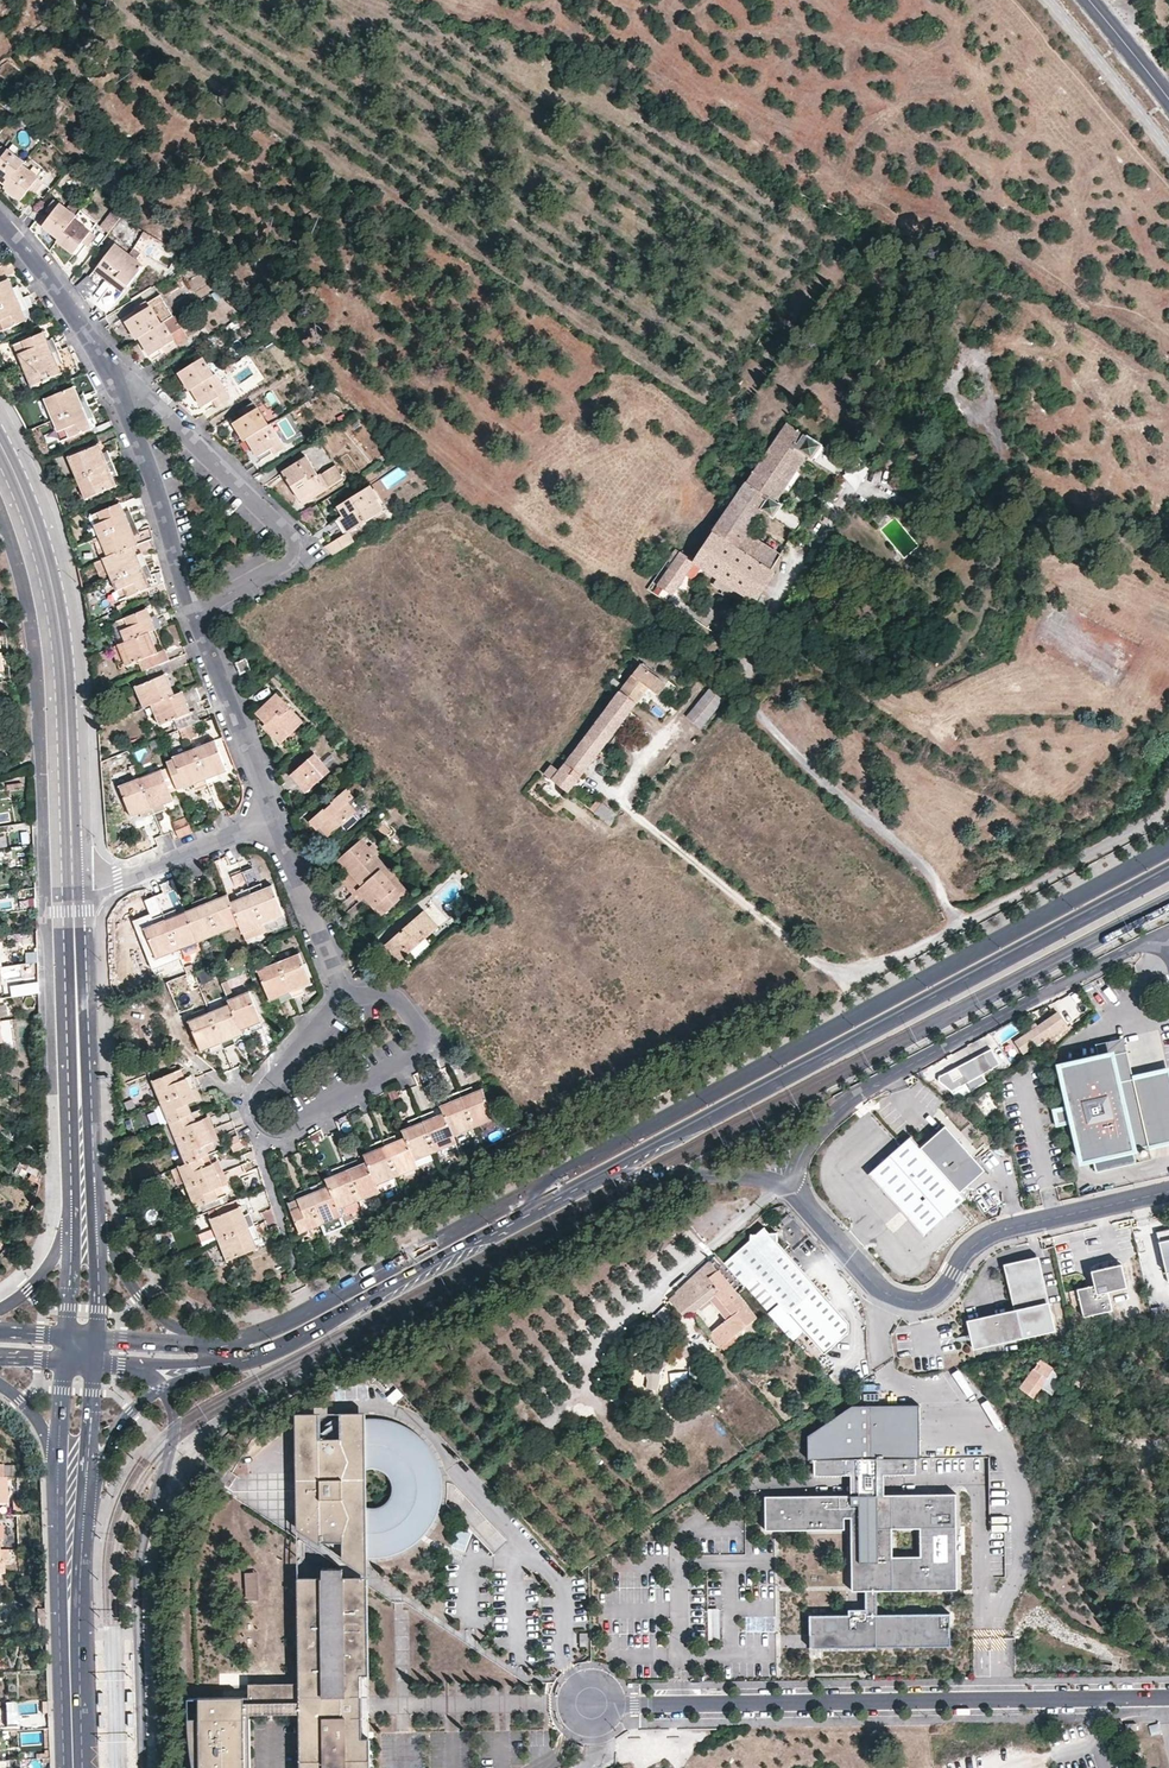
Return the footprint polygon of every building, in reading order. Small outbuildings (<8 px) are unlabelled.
[(9,149),(3,145),(0,149),(0,158),(1,158),(9,149)] [(25,162),(9,149),(1,158),(0,160),(0,178),(8,184),(23,164),(25,162)] [(40,178),(23,164),(8,184),(6,186),(23,199),(32,188),(40,178)] [(45,182),(40,178),(32,188),(37,192),(45,182)] [(54,213),(61,203),(58,200),(50,210),(54,213)] [(75,219),(78,216),(61,203),(54,213),(44,225),(60,238),(75,219)] [(112,210),(100,225),(108,231),(120,216),(112,210)] [(97,223),(82,211),(78,216),(75,219),(92,233),(96,236),(95,231),(93,229),(97,223)] [(92,233),(75,219),(60,238),(58,241),(75,254),(84,243),(92,233)] [(96,236),(92,233),(84,243),(89,246),(96,236)] [(97,270),(115,284),(119,279),(129,287),(145,267),(116,246),(97,270)] [(13,272),(9,262),(0,266),(0,278),(13,272)] [(119,279),(115,284),(125,292),(129,287),(119,279)] [(8,280),(0,283),(0,307),(17,300),(13,289),(8,280)] [(13,289),(17,300),(23,298),(18,287),(13,289)] [(160,295),(147,303),(150,307),(151,307),(163,325),(165,324),(175,318),(160,295)] [(17,300),(22,311),(27,309),(23,298),(17,300)] [(0,307),(0,331),(26,320),(22,311),(17,300),(0,307)] [(140,314),(150,307),(147,303),(137,309),(140,314)] [(141,339),(163,325),(151,307),(150,307),(140,314),(127,322),(139,340),(141,339)] [(175,318),(165,324),(176,340),(173,342),(176,347),(189,339),(175,318)] [(58,329),(54,320),(40,325),(43,333),(45,332),(46,334),(50,332),(58,329)] [(176,340),(165,324),(163,325),(141,339),(151,356),(161,350),(173,342),(176,340)] [(43,333),(15,343),(24,364),(53,352),(48,340),(47,337),(46,334),(45,332),(43,333)] [(58,350),(60,349),(57,341),(55,342),(53,338),(48,340),(53,352),(58,350)] [(176,347),(173,342),(161,350),(164,355),(176,347)] [(53,352),(62,373),(76,367),(67,347),(60,349),(58,350),(53,352)] [(53,352),(24,364),(33,384),(62,373),(53,352)] [(193,365),(203,359),(200,354),(190,360),(193,365)] [(193,390),(215,376),(204,358),(203,359),(193,365),(180,373),(191,392),(193,390)] [(228,393),(218,375),(215,376),(193,390),(204,407),(216,400),(228,393)] [(45,397),(54,418),(83,406),(78,394),(75,386),(45,397)] [(78,394),(83,406),(88,405),(83,392),(78,394)] [(231,398),(228,393),(216,400),(220,405),(231,398)] [(247,415),(258,409),(255,403),(244,410),(247,415)] [(88,405),(83,406),(88,418),(92,415),(88,405)] [(71,435),(92,427),(88,418),(83,406),(54,418),(59,428),(66,426),(71,435)] [(248,440),(270,427),(258,409),(247,415),(234,423),(245,442),(248,440)] [(114,427),(110,419),(92,427),(95,435),(114,427)] [(734,502),(757,518),(762,510),(763,511),(798,533),(806,519),(779,503),(809,458),(835,474),(844,460),(787,423),(734,502)] [(283,442),(272,425),(270,427),(248,440),(259,457),(271,449),(283,442)] [(118,436),(114,427),(95,435),(99,444),(118,436)] [(286,447),(283,442),(271,449),(275,455),(286,447)] [(102,453),(99,444),(71,455),(79,475),(107,464),(102,453)] [(107,450),(102,453),(107,464),(112,463),(107,450)] [(283,473),(300,500),(322,486),(317,477),(319,476),(307,458),(283,473)] [(112,463),(107,464),(112,475),(116,473),(112,463)] [(107,464),(79,475),(87,496),(116,484),(112,475),(107,464)] [(321,475),(330,489),(346,480),(336,465),(321,475)] [(322,486),(300,500),(304,506),(330,489),(321,475),(319,476),(317,477),(322,486)] [(349,531),(350,533),(384,513),(378,502),(380,500),(372,487),(340,506),(346,515),(341,518),(349,531)] [(143,503),(140,494),(100,510),(103,519),(95,522),(100,533),(128,522),(124,512),(129,510),(143,503)] [(734,502),(723,517),(747,532),(757,518),(734,502)] [(346,515),(340,506),(336,509),(341,518),(346,515)] [(92,514),(95,522),(103,519),(100,510),(92,514)] [(133,521),(129,510),(124,512),(128,522),(133,521)] [(747,532),(723,517),(712,533),(736,548),(746,533),(747,533),(747,532)] [(132,533),(137,531),(133,521),(128,522),(132,533)] [(128,522),(100,533),(109,554),(152,538),(149,526),(137,531),(132,533),(128,522)] [(770,571),(754,561),(736,548),(712,533),(694,561),(693,562),(717,577),(743,594),(756,603),(775,573),(771,570),(770,571)] [(764,545),(747,533),(746,533),(736,548),(754,561),(764,545)] [(155,547),(152,538),(109,554),(106,555),(114,576),(142,565),(138,554),(142,552),(155,547)] [(781,556),(764,545),(754,561),(770,571),(771,570),(781,556)] [(147,564),(142,552),(138,554),(142,565),(147,564)] [(693,562),(694,561),(681,552),(657,585),(671,594),(693,562)] [(102,558),(94,561),(99,575),(107,572),(102,558)] [(142,565),(146,576),(151,574),(147,564),(142,565)] [(129,594),(151,586),(146,576),(142,565),(114,576),(118,587),(126,585),(129,594)] [(743,594),(717,577),(712,585),(721,591),(719,593),(728,599),(730,596),(738,602),(743,594)] [(154,595),(166,590),(163,582),(151,586),(154,595)] [(118,620),(126,641),(149,633),(168,625),(164,617),(153,621),(147,608),(118,620)] [(149,633),(126,641),(119,644),(128,665),(143,659),(157,653),(149,633)] [(231,658),(234,664),(246,659),(241,647),(229,652),(231,658)] [(157,653),(143,659),(147,670),(162,664),(167,662),(170,661),(167,653),(163,654),(158,656),(157,653)] [(162,664),(166,675),(171,673),(167,662),(162,664)] [(147,670),(152,681),(166,675),(162,664),(147,670)] [(620,692),(633,702),(640,692),(636,689),(641,682),(645,686),(658,695),(666,685),(641,665),(620,692)] [(146,706),(153,703),(174,694),(166,675),(152,681),(138,687),(146,706)] [(614,679),(610,684),(618,691),(622,686),(614,679)] [(640,692),(645,686),(641,682),(636,689),(640,692)] [(162,725),(175,720),(191,713),(188,704),(201,699),(195,686),(174,694),(153,703),(162,725)] [(724,701),(710,689),(688,716),(702,728),(724,701)] [(633,702),(620,692),(552,780),(569,793),(637,705),(633,702)] [(281,714),(285,710),(272,696),(255,712),(265,723),(263,724),(281,742),(295,729),(281,714)] [(299,725),(285,710),(281,714),(295,729),(299,725)] [(196,711),(191,713),(195,723),(201,721),(196,711)] [(191,713),(175,720),(179,730),(188,726),(195,723),(191,713)] [(200,735),(195,723),(188,726),(192,738),(200,735)] [(188,726),(179,730),(184,741),(192,738),(188,726)] [(216,741),(196,749),(208,778),(217,774),(228,770),(216,741)] [(208,778),(196,749),(175,757),(187,787),(197,782),(208,778)] [(292,773),(306,792),(332,771),(316,753),(292,773)] [(134,781),(140,778),(134,767),(129,769),(134,781)] [(161,770),(171,790),(176,788),(166,768),(161,770)] [(160,770),(140,778),(151,807),(161,803),(172,798),(160,770)] [(217,774),(208,778),(209,783),(219,779),(217,774)] [(151,807),(140,778),(134,781),(119,787),(131,816),(141,811),(143,816),(153,812),(151,807)] [(208,778),(197,782),(199,787),(209,783),(208,778)] [(325,823),(333,832),(357,812),(349,802),(354,797),(346,789),(332,802),(333,803),(326,809),(325,808),(311,820),(318,829),(321,826),(325,823)] [(597,801),(590,810),(611,826),(618,816),(603,804),(601,805),(597,801)] [(161,803),(151,807),(153,812),(163,808),(161,803)] [(194,831),(188,816),(174,821),(180,837),(194,831)] [(330,835),(333,832),(325,823),(321,826),(330,835)] [(353,894),(385,866),(377,857),(380,853),(373,846),(370,849),(362,840),(340,859),(351,872),(341,880),(353,894)] [(15,856),(28,855),(27,848),(14,850),(15,856)] [(393,875),(385,866),(353,894),(361,904),(367,899),(383,918),(407,897),(390,877),(393,875)] [(244,875),(250,890),(261,885),(255,870),(244,875)] [(234,879),(240,894),(250,890),(244,875),(234,879)] [(250,890),(253,894),(263,890),(261,885),(250,890)] [(253,894),(265,924),(286,915),(273,885),(263,890),(253,894)] [(240,894),(242,898),(253,894),(250,890),(240,894)] [(206,899),(208,903),(220,899),(218,894),(206,899)] [(232,903),(241,924),(244,931),(265,924),(253,894),(242,898),(232,903)] [(208,903),(220,932),(241,924),(232,903),(229,896),(220,899),(208,903)] [(197,902),(199,907),(208,903),(206,899),(197,902)] [(188,911),(200,941),(220,932),(208,903),(199,907),(188,911)] [(165,915),(167,920),(178,915),(176,911),(165,915)] [(167,920),(178,949),(200,941),(188,911),(178,915),(167,920)] [(387,946),(401,961),(440,928),(426,912),(387,946)] [(155,919),(157,924),(167,920),(165,915),(155,919)] [(167,920),(157,924),(146,928),(158,958),(178,949),(167,920)] [(265,924),(244,931),(247,939),(267,931),(265,924)] [(397,965),(401,961),(387,946),(383,949),(397,965)] [(242,954),(246,964),(254,961),(250,950),(242,954)] [(299,952),(278,961),(290,991),(300,987),(312,982),(299,952)] [(290,991),(278,961),(258,970),(269,999),(280,995),(290,991)] [(300,987),(290,991),(292,996),(302,992),(300,987)] [(228,998),(231,1005),(240,1027),(250,1023),(261,1019),(248,989),(228,998)] [(290,991),(280,995),(282,1000),(292,996),(290,991)] [(190,1017),(190,1021),(210,1013),(207,1005),(194,1011),(190,1017)] [(231,1005),(210,1013),(222,1041),(232,1037),(243,1033),(240,1027),(231,1005)] [(222,1041),(210,1013),(190,1021),(201,1050),(211,1045),(222,1041)] [(1068,1030),(1058,1016),(1016,1044),(1024,1056),(1044,1043),(1046,1047),(1068,1030)] [(263,1024),(261,1019),(250,1023),(252,1028),(263,1024)] [(1001,1042),(1018,1031),(1014,1023),(996,1034),(1001,1042)] [(232,1037),(222,1041),(223,1046),(234,1041),(232,1037)] [(1126,1054),(1123,1040),(1095,1046),(1098,1060),(1126,1054)] [(222,1041),(211,1045),(214,1050),(223,1046),(222,1041)] [(939,1076),(948,1093),(1000,1064),(991,1047),(939,1076)] [(1167,1074),(1133,1081),(1126,1054),(1098,1060),(1060,1069),(1081,1163),(1092,1161),(1095,1175),(1136,1166),(1133,1152),(1168,1144),(1168,1081),(1167,1074)] [(192,1090),(187,1079),(183,1069),(154,1080),(163,1102),(192,1090)] [(187,1079),(192,1090),(197,1088),(195,1084),(192,1077),(187,1079)] [(192,1090),(196,1101),(201,1099),(197,1088),(192,1090)] [(163,1102),(171,1121),(192,1113),(189,1103),(196,1101),(192,1090),(163,1102)] [(462,1093),(464,1098),(474,1095),(471,1090),(462,1093)] [(464,1098),(476,1128),(496,1120),(484,1091),(474,1095),(464,1098)] [(960,1099),(951,1091),(947,1095),(955,1104),(960,1099)] [(451,1098),(453,1103),(464,1098),(462,1093),(451,1098)] [(446,1114),(454,1136),(476,1128),(464,1098),(453,1103),(443,1106),(446,1114)] [(161,1125),(171,1121),(163,1102),(153,1105),(161,1125)] [(192,1113),(171,1121),(179,1142),(208,1130),(204,1120),(200,1110),(192,1113)] [(423,1118),(425,1123),(436,1118),(433,1114),(423,1118)] [(425,1123),(437,1152),(457,1144),(454,1136),(446,1114),(436,1118),(425,1123)] [(204,1120),(208,1130),(212,1128),(208,1118),(204,1120)] [(412,1122),(414,1127),(425,1123),(423,1118),(412,1122)] [(406,1139),(416,1161),(437,1152),(425,1123),(414,1127),(404,1131),(406,1139)] [(939,1125),(914,1146),(950,1189),(975,1168),(939,1125)] [(208,1130),(212,1141),(217,1140),(212,1128),(208,1130)] [(212,1141),(208,1130),(179,1142),(187,1163),(209,1153),(216,1151),(212,1141)] [(238,1135),(229,1140),(231,1144),(240,1140),(238,1135)] [(914,1146),(904,1135),(863,1172),(917,1234),(959,1197),(950,1189),(914,1146)] [(384,1143),(386,1148),(396,1144),(394,1139),(384,1143)] [(396,1144),(386,1148),(398,1176),(418,1167),(416,1161),(406,1139),(396,1144)] [(243,1148),(240,1140),(231,1144),(234,1152),(242,1149),(243,1148)] [(374,1147),(375,1152),(386,1148),(384,1143),(374,1147)] [(368,1163),(378,1185),(398,1176),(386,1148),(375,1152),(366,1156),(368,1163)] [(213,1163),(209,1153),(187,1163),(180,1165),(188,1186),(218,1174),(213,1163)] [(218,1162),(213,1163),(218,1174),(222,1172),(218,1162)] [(346,1166),(348,1171),(358,1168),(356,1162),(346,1166)] [(348,1171),(360,1199),(380,1191),(378,1185),(368,1163),(358,1168),(348,1171)] [(335,1171),(337,1176),(348,1171),(346,1166),(335,1171)] [(330,1186),(339,1208),(360,1199),(348,1171),(337,1176),(328,1180),(330,1186)] [(222,1172),(218,1174),(222,1185),(227,1184),(222,1172)] [(222,1185),(218,1174),(188,1186),(199,1212),(228,1200),(222,1185)] [(308,1189),(311,1194),(320,1190),(318,1185),(308,1189)] [(320,1190),(311,1194),(322,1223),(327,1235),(347,1227),(339,1208),(330,1186),(320,1190)] [(297,1194),(299,1199),(311,1194),(308,1189),(297,1194)] [(311,1194),(299,1199),(302,1206),(292,1210),(300,1232),(322,1223),(311,1194)] [(209,1213),(220,1238),(249,1226),(244,1216),(240,1205),(235,1207),(233,1202),(209,1213)] [(271,1209),(262,1212),(267,1226),(276,1223),(271,1209)] [(244,1216),(249,1226),(254,1225),(249,1214),(244,1216)] [(249,1226),(253,1237),(258,1234),(254,1225),(249,1226)] [(249,1226),(220,1238),(230,1260),(258,1248),(253,1237),(249,1226)] [(1157,1233),(1168,1284),(1168,1230),(1157,1233)] [(750,1243),(723,1267),(770,1320),(782,1309),(784,1312),(799,1328),(827,1302),(777,1246),(776,1236),(768,1236),(764,1231),(755,1238),(750,1237),(750,1243)] [(1039,1256),(1004,1264),(1015,1309),(1022,1339),(1056,1331),(1039,1256)] [(762,1328),(710,1263),(675,1295),(676,1296),(670,1302),(682,1317),(693,1316),(709,1303),(713,1299),(731,1320),(726,1324),(709,1337),(719,1350),(722,1349),(728,1356),(762,1328)] [(1127,1289),(1122,1265),(1092,1272),(1095,1287),(1078,1291),(1084,1318),(1113,1311),(1109,1293),(1127,1289)] [(709,1303),(726,1324),(731,1320),(713,1299),(709,1303)] [(847,1325),(827,1302),(799,1328),(803,1333),(804,1334),(823,1355),(847,1334),(847,1325)] [(1022,1339),(1015,1309),(968,1320),(975,1351),(1022,1339)] [(799,1328),(784,1312),(774,1322),(788,1337),(799,1328)] [(803,1333),(799,1328),(788,1337),(793,1343),(803,1333)] [(1041,1388),(1053,1371),(1040,1361),(1020,1388),(1037,1401),(1043,1398),(1038,1393),(1041,1388)] [(688,1371),(670,1371),(670,1385),(687,1385),(688,1371)] [(396,1387),(386,1396),(393,1404),(403,1395),(396,1387)] [(853,1496),(767,1495),(766,1529),(863,1529),(864,1590),(865,1615),(877,1614),(877,1590),(957,1589),(956,1493),(885,1495),(886,1481),(886,1474),(917,1473),(918,1403),(853,1404),(807,1435),(806,1458),(816,1457),(816,1474),(854,1475),(853,1480),(853,1496)] [(299,1491),(300,1500),(302,1510),(305,1518),(309,1526),(314,1534),(320,1541),(327,1547),(335,1552),(343,1556),(352,1559),(361,1561),(370,1562),(379,1562),(388,1561),(397,1558),(406,1554),(414,1550),(421,1544),(428,1537),(433,1530),(438,1522),(442,1514),(444,1505),(446,1496),(446,1486),(445,1477),(443,1468),(440,1460),(435,1451),(430,1444),(424,1437),(417,1431),(410,1426),(401,1421),(393,1418),(384,1416),(375,1415),(365,1416),(356,1417),(347,1420),(339,1423),(331,1428),(324,1434),(317,1440),(311,1448),(307,1456),(303,1464),(301,1473),(299,1482),(299,1491)] [(8,1503),(7,1480),(7,1479),(6,1478),(0,1479),(0,1503),(8,1503)] [(22,1512),(22,1502),(14,1502),(14,1513),(22,1512)] [(9,1550),(0,1550),(0,1575),(4,1575),(3,1563),(4,1562),(9,1562),(9,1550)] [(365,1576),(343,1576),(343,1566),(319,1566),(320,1575),(295,1575),(297,1682),(247,1683),(248,1696),(242,1697),(243,1702),(243,1714),(249,1713),(298,1713),(298,1767),(369,1767),(369,1738),(359,1738),(359,1672),(366,1672),(365,1576)] [(245,1566),(246,1601),(258,1600),(256,1566),(245,1566)] [(47,1636),(46,1605),(39,1605),(40,1637),(47,1636)] [(709,1630),(718,1630),(719,1609),(710,1609),(709,1630)] [(865,1615),(810,1614),(810,1642),(810,1647),(947,1647),(946,1613),(877,1614),(865,1615)] [(249,1721),(249,1713),(243,1714),(242,1697),(188,1698),(188,1743),(191,1767),(250,1767),(249,1721)] [(582,1754),(584,1747),(576,1745),(574,1751),(582,1754)]
